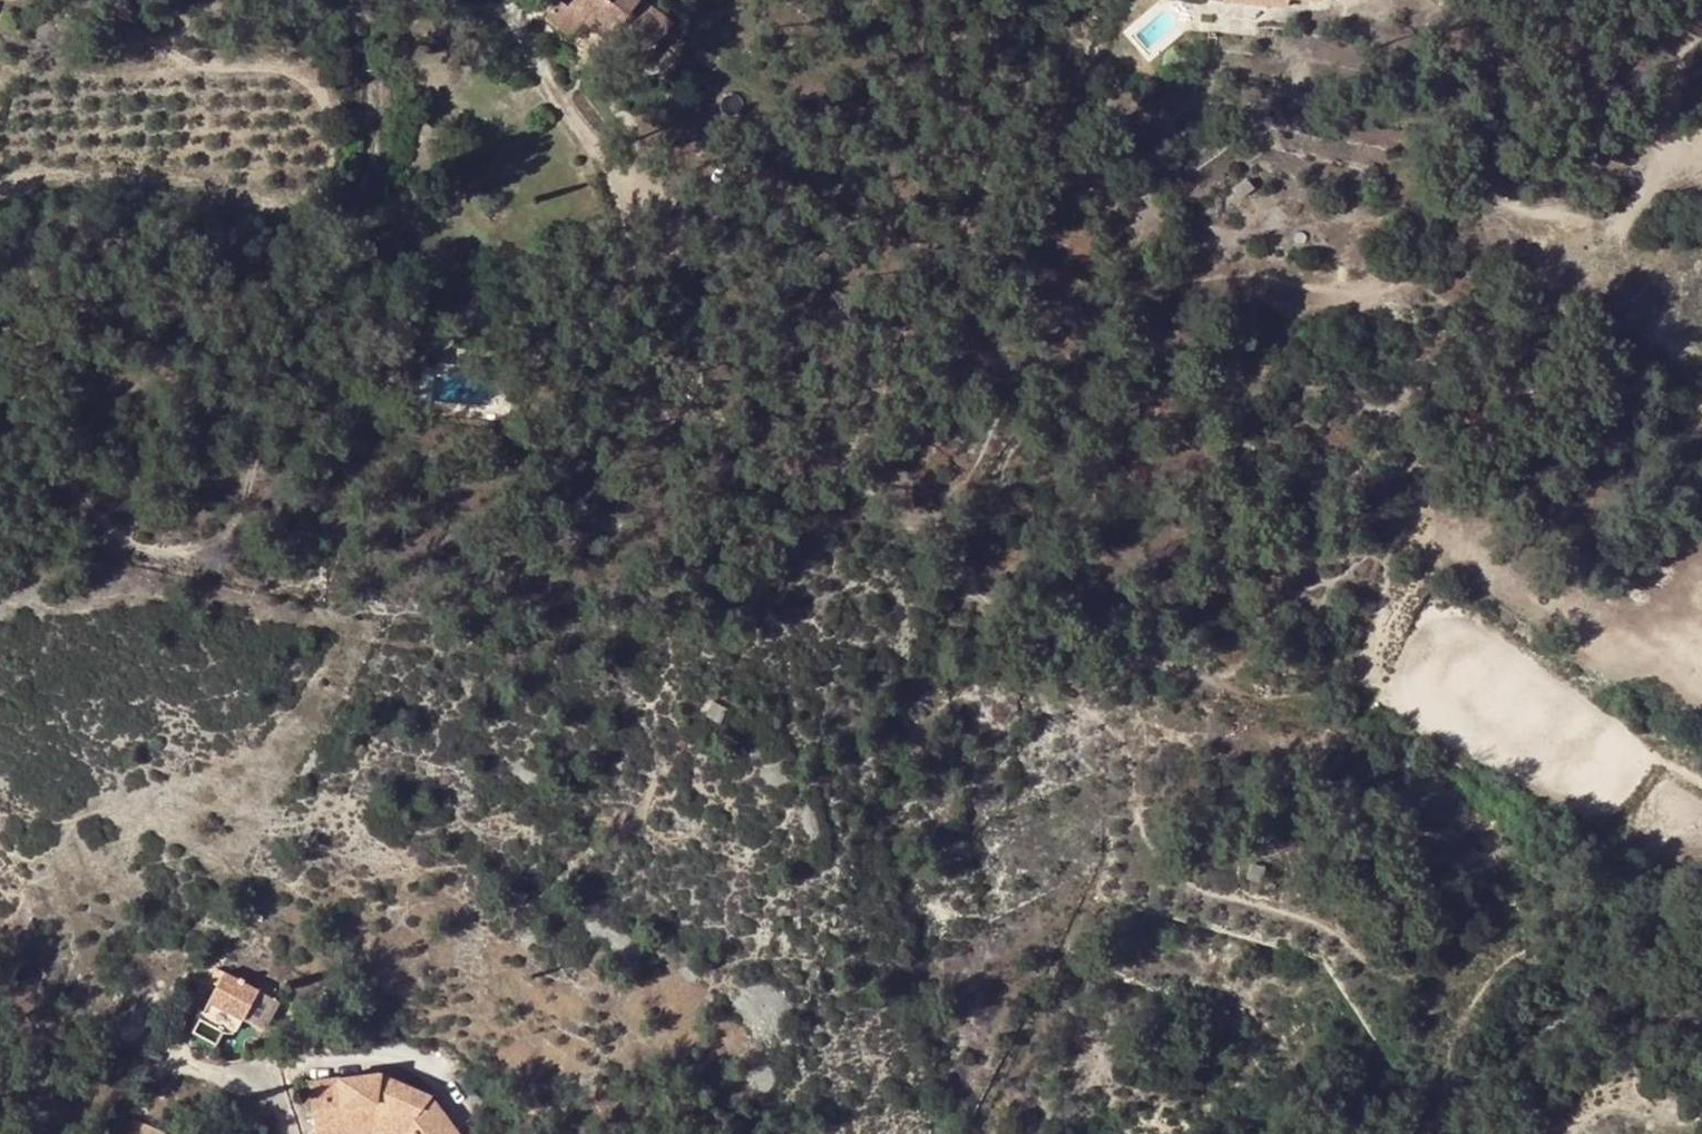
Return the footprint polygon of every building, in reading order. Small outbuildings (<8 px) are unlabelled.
[(583,21),(641,63),(671,24),(638,0),(572,0),(567,6),(558,1),(546,18),(571,36),(583,21)] [(1122,83),(1129,74),(1120,67),(1114,77),(1122,83)] [(1257,196),(1247,183),(1234,193),(1245,206),(1257,196)] [(718,723),(726,709),(712,702),(705,717),(718,723)] [(224,972),(216,968),(208,980),(216,985),(208,1001),(243,1020),(244,1019),(265,1030),(281,1001),(259,990),(260,988),(224,970),(224,972)] [(315,1133),(411,1133),(432,1097),(430,1095),(381,1074),(309,1082),(315,1133)] [(432,1097),(411,1133),(458,1133),(432,1097)] [(134,1117),(126,1133),(165,1133),(166,1131),(134,1117)]
